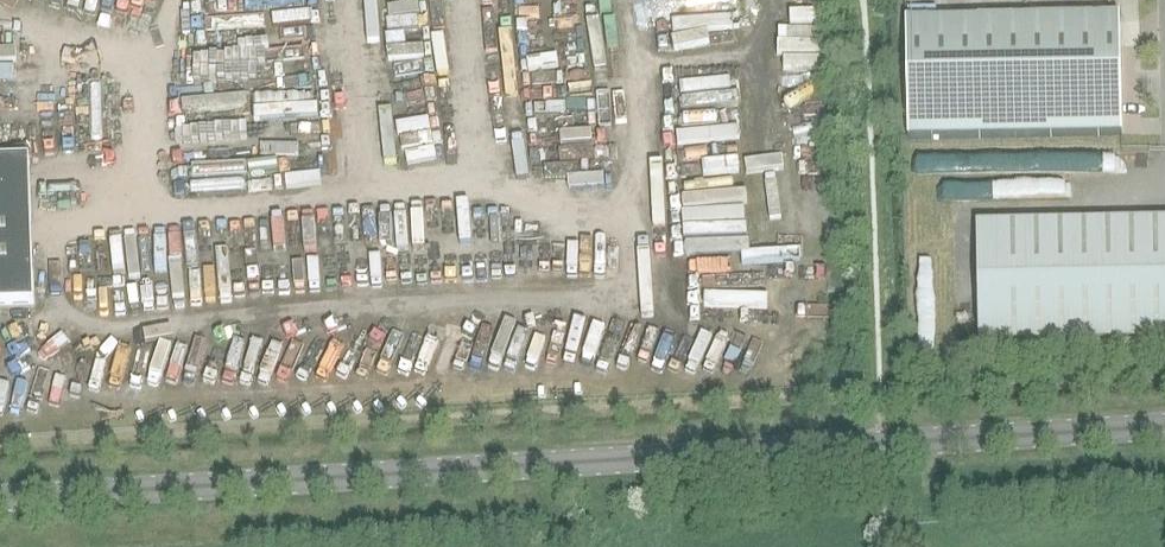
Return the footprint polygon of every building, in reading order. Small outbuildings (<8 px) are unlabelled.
[(1120,16),(905,20),(908,139),(1122,135),(1120,16)] [(0,162),(0,306),(34,305),(29,161),(0,162)] [(1164,341),(1164,222),(976,225),(979,345),(1164,341)]
